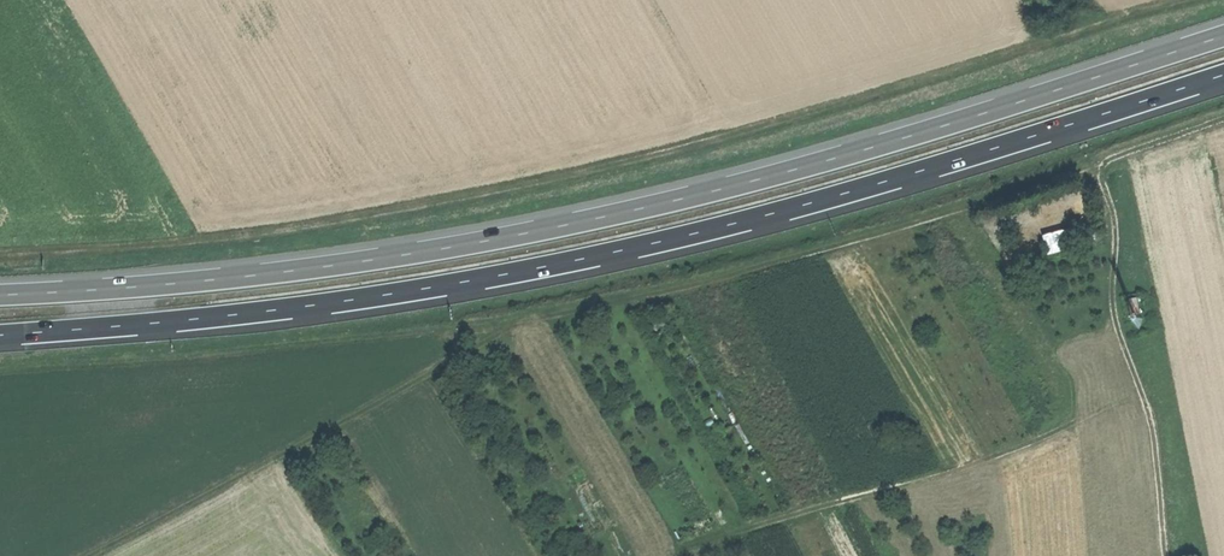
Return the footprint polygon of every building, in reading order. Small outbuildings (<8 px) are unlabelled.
[(1082,226),(1044,235),(1048,253),(1086,244),(1082,226)] [(1138,315),(1136,298),(1128,300),(1130,316),(1138,315)]
